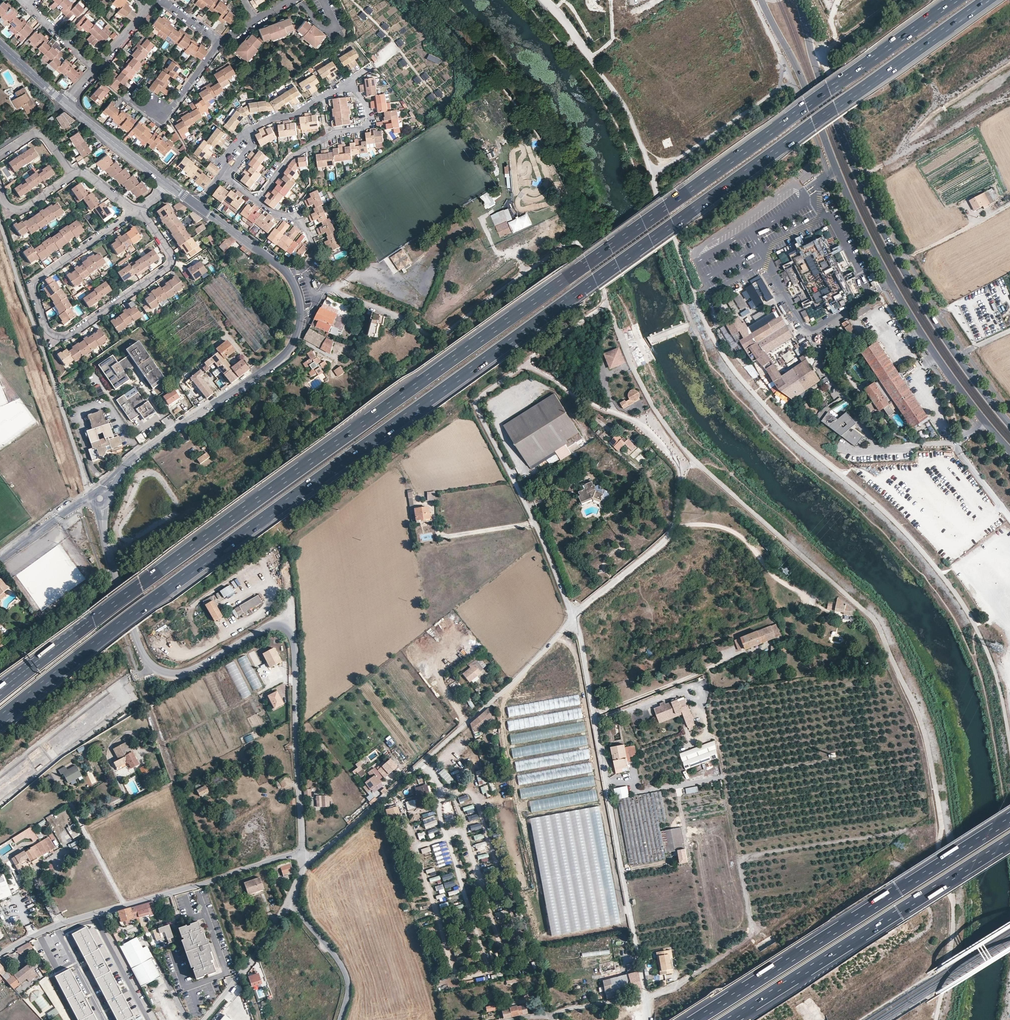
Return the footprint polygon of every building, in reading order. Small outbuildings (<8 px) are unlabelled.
[(11,5),(6,1),(5,3),(2,0),(0,3),(0,17),(11,5)] [(54,0),(49,5),(52,9),(58,3),(60,0),(54,0)] [(61,11),(65,14),(75,4),(71,1),(70,2),(69,0),(60,0),(58,3),(62,6),(64,8),(61,11)] [(125,0),(120,6),(119,8),(116,12),(121,15),(122,13),(125,16),(126,15),(131,19),(136,12),(130,9),(131,8),(128,5),(129,3),(125,0)] [(210,5),(208,7),(207,8),(210,10),(213,7),(215,9),(221,13),(225,7),(226,5),(222,3),(219,0),(213,0),(210,5)] [(250,1),(253,8),(257,6),(256,4),(260,2),(261,4),(265,1),(264,0),(251,0),(250,1)] [(77,15),(83,8),(77,2),(75,4),(65,14),(68,17),(73,12),(77,15)] [(2,21),(4,20),(7,23),(14,15),(16,13),(13,10),(14,8),(11,5),(0,17),(0,19),(2,21)] [(370,14),(374,9),(369,5),(365,10),(370,14)] [(234,16),(231,13),(227,10),(228,9),(225,7),(221,13),(216,18),(220,21),(222,18),(224,19),(229,23),(234,16)] [(362,11),(358,16),(364,21),(368,16),(362,11)] [(87,30),(93,24),(89,21),(87,18),(87,17),(84,14),(74,25),(78,28),(80,25),(83,27),(87,31),(87,30)] [(155,25),(154,26),(159,30),(167,18),(163,15),(161,17),(158,14),(152,23),(155,25)] [(15,34),(27,21),(23,18),(20,21),(19,19),(14,15),(7,23),(6,24),(8,26),(12,29),(11,31),(15,34)] [(292,27),(291,23),(288,16),(283,18),(280,19),(276,21),(270,23),(267,24),(263,25),(258,27),(260,34),(262,39),(264,38),(268,37),(269,36),(270,38),(286,33),(285,31),(292,27)] [(167,18),(159,30),(162,33),(163,32),(167,34),(173,26),(173,25),(170,23),(171,21),(167,18)] [(316,43),(323,34),(324,34),(314,25),(314,26),(311,24),(310,25),(304,20),(299,24),(296,28),(298,30),(301,32),(302,34),(301,35),(308,42),(312,45),(313,46),(316,43)] [(30,25),(27,21),(15,34),(14,34),(18,38),(19,36),(22,39),(31,29),(29,26),(30,25)] [(387,30),(390,26),(385,21),(381,26),(387,30)] [(86,39),(90,42),(101,29),(94,23),(93,24),(87,30),(91,33),(86,39)] [(104,26),(101,29),(108,36),(111,39),(114,35),(107,29),(104,26)] [(173,39),(172,40),(177,43),(185,31),(181,28),(179,31),(176,29),(173,26),(167,34),(167,35),(169,36),(173,39)] [(90,42),(93,45),(98,40),(101,43),(108,36),(101,29),(90,42)] [(37,33),(34,30),(27,38),(30,40),(28,42),(32,45),(33,45),(43,34),(39,31),(37,33)] [(159,30),(156,33),(164,39),(167,35),(167,34),(163,32),(162,33),(159,30)] [(382,38),(386,34),(381,30),(377,33),(382,38)] [(185,31),(177,43),(180,46),(182,45),(185,48),(191,39),(188,36),(189,34),(185,31)] [(258,42),(259,40),(255,37),(250,32),(248,34),(245,38),(244,38),(242,40),(241,40),(233,49),(233,50),(242,57),(245,60),(247,58),(249,55),(256,48),(254,47),(256,45),(258,42)] [(50,46),(46,42),(43,40),(46,37),(43,34),(33,45),(36,48),(37,47),(40,50),(43,53),(44,53),(50,46)] [(325,35),(323,34),(316,43),(317,44),(325,35)] [(137,41),(134,45),(145,54),(148,51),(147,50),(150,47),(153,43),(150,41),(146,37),(142,41),(140,44),(137,41)] [(192,38),(191,39),(185,48),(183,51),(186,53),(188,52),(192,55),(198,46),(194,43),(196,41),(192,38)] [(399,47),(404,44),(402,38),(396,41),(399,47)] [(198,46),(192,55),(195,58),(197,56),(200,58),(206,50),(203,48),(204,46),(200,43),(198,46)] [(54,48),(51,45),(50,46),(44,53),(47,56),(45,57),(49,61),(59,50),(55,46),(54,48)] [(134,45),(131,48),(133,50),(130,53),(133,55),(138,60),(141,57),(142,58),(145,54),(134,45)] [(354,58),(358,55),(353,48),(346,53),(354,65),(357,63),(354,58)] [(59,50),(49,61),(48,62),(54,69),(55,68),(61,61),(58,58),(60,56),(63,53),(59,50)] [(241,58),(242,57),(233,50),(232,51),(241,58)] [(350,67),(354,65),(346,53),(339,57),(343,65),(347,62),(350,67)] [(430,53),(427,59),(439,65),(442,59),(430,53)] [(128,57),(125,61),(136,70),(139,66),(138,65),(140,62),(138,60),(133,55),(130,58),(128,57)] [(69,61),(65,57),(64,59),(61,61),(55,68),(59,72),(61,71),(63,73),(64,72),(70,65),(68,63),(69,61)] [(403,67),(408,63),(404,58),(399,62),(403,67)] [(166,67),(165,66),(163,70),(169,74),(174,78),(176,75),(174,73),(175,70),(179,66),(171,60),(168,64),(166,67)] [(125,61),(121,65),(123,66),(120,70),(121,70),(128,76),(131,73),(132,74),(136,70),(125,61)] [(54,69),(48,62),(46,65),(52,71),(54,69)] [(78,67),(73,62),(70,65),(64,72),(68,75),(71,78),(70,79),(73,82),(82,71),(85,69),(83,66),(80,69),(78,67)] [(227,78),(231,75),(230,74),(234,71),(228,62),(224,64),(223,63),(219,66),(227,78)] [(333,72),(337,69),(332,62),(325,66),(333,78),(336,77),(333,72)] [(222,81),(227,78),(219,66),(214,69),(215,70),(212,72),(218,81),(221,79),(222,81)] [(329,81),(333,78),(325,66),(317,71),(322,79),(326,76),(329,81)] [(122,83),(128,76),(121,70),(118,74),(113,69),(110,73),(121,82),(122,83)] [(166,79),(169,74),(163,70),(161,69),(159,72),(156,76),(155,75),(153,78),(164,87),(167,84),(164,81),(166,79)] [(426,72),(422,76),(426,81),(430,77),(426,72)] [(121,82),(110,73),(106,77),(108,79),(105,81),(113,88),(117,91),(120,89),(117,86),(121,82)] [(314,92),(317,90),(314,85),(318,82),(313,75),(306,79),(314,92)] [(414,79),(418,84),(422,81),(418,76),(414,79)] [(168,89),(164,87),(153,78),(150,77),(147,81),(150,83),(148,86),(156,93),(159,89),(165,93),(168,89)] [(221,87),(229,82),(227,78),(222,81),(221,79),(218,81),(221,87)] [(360,85),(360,88),(376,86),(375,78),(365,79),(366,84),(360,85)] [(96,82),(95,83),(98,85),(96,88),(92,92),(97,96),(99,98),(102,95),(105,91),(106,92),(109,89),(104,84),(98,79),(96,82)] [(311,94),(314,92),(306,79),(299,84),(304,92),(308,89),(311,94)] [(210,86),(209,83),(205,85),(212,96),(215,94),(215,93),(218,91),(222,89),(221,87),(218,81),(213,84),(210,86)] [(202,99),(203,101),(206,99),(207,100),(208,100),(212,97),(212,96),(205,85),(200,88),(201,90),(198,93),(200,96),(202,99)] [(295,96),(299,94),(294,86),(286,91),(295,103),(298,101),(295,96)] [(376,95),(377,95),(376,86),(360,88),(361,91),(361,92),(367,92),(368,96),(376,95)] [(35,108),(29,98),(27,98),(24,93),(26,92),(23,87),(15,91),(17,96),(14,98),(18,107),(22,105),(26,113),(35,108)] [(291,105),(295,103),(286,91),(279,96),(284,103),(288,101),(291,105)] [(430,103),(436,99),(432,93),(427,97),(430,103)] [(371,105),(387,103),(386,100),(385,94),(377,95),(376,95),(376,100),(371,101),(371,105)] [(284,103),(279,96),(269,101),(273,108),(274,110),(275,111),(278,109),(278,108),(277,107),(281,105),(284,103)] [(351,97),(340,99),(342,112),(351,111),(350,107),(349,107),(348,101),(352,101),(352,99),(351,97)] [(105,114),(106,113),(110,115),(117,107),(113,104),(115,102),(110,99),(101,111),(105,114)] [(207,107),(203,101),(202,99),(198,101),(197,99),(193,102),(200,113),(204,111),(203,110),(203,109),(207,107)] [(342,112),(340,99),(329,100),(329,102),(329,104),(334,103),(335,109),(333,110),(333,113),(342,112)] [(267,109),(266,102),(266,100),(249,102),(249,104),(250,112),(253,111),(262,110),(267,109)] [(200,113),(193,102),(189,104),(192,110),(189,113),(193,120),(201,115),(200,113)] [(385,111),(388,111),(387,103),(371,105),(372,108),(378,108),(378,112),(385,111)] [(250,113),(250,112),(249,104),(238,110),(244,114),(245,115),(250,113)] [(117,107),(110,115),(113,118),(112,119),(116,123),(116,122),(126,111),(121,108),(120,110),(117,107)] [(244,114),(238,110),(237,109),(235,110),(231,116),(239,121),(242,117),(244,114)] [(193,120),(189,113),(187,110),(182,112),(183,115),(180,117),(181,118),(185,126),(189,124),(190,125),(194,122),(193,120)] [(382,120),(398,118),(397,110),(391,110),(388,111),(385,111),(385,116),(382,117),(382,120)] [(68,114),(63,111),(55,117),(63,128),(74,120),(68,114)] [(127,117),(129,114),(126,111),(116,122),(120,125),(121,125),(127,130),(133,123),(129,119),(127,117)] [(351,114),(351,111),(342,112),(344,125),(355,124),(355,121),(355,120),(351,120),(350,115),(351,115),(351,114)] [(312,129),(320,128),(318,115),(313,116),(313,112),(312,112),(311,112),(309,113),(312,129)] [(344,125),(342,112),(333,113),(333,116),(334,117),(336,117),(336,122),(332,123),(333,125),(333,127),(344,125)] [(303,130),(312,129),(309,113),(306,113),(305,113),(305,117),(301,118),(303,130)] [(54,118),(52,115),(44,121),(46,124),(54,118)] [(237,124),(239,121),(231,116),(226,124),(225,125),(234,131),(236,128),(235,127),(237,124)] [(185,126),(181,118),(176,121),(177,123),(174,125),(180,134),(183,132),(184,134),(189,131),(187,128),(185,126)] [(399,127),(398,118),(382,120),(383,124),(386,124),(387,129),(393,128),(399,127)] [(289,136),(297,135),(295,123),(291,123),(290,120),(286,121),(289,136)] [(281,138),(289,136),(286,121),(283,121),(283,124),(279,125),(281,138)] [(133,132),(132,134),(136,137),(146,126),(143,123),(142,122),(140,124),(137,122),(130,130),(133,132)] [(146,126),(136,137),(140,141),(142,140),(144,142),(145,141),(152,134),(149,131),(150,130),(146,126)] [(269,142),(277,139),(272,127),(267,130),(266,126),(265,127),(262,128),(269,142)] [(211,134),(223,143),(225,140),(220,137),(222,135),(225,137),(228,133),(224,131),(223,132),(216,127),(211,134)] [(261,146),(269,142),(262,128),(260,129),(259,130),(261,133),(256,135),(261,146)] [(375,143),(373,128),(370,129),(370,132),(366,133),(367,142),(367,144),(375,143)] [(377,128),(373,128),(375,143),(383,142),(382,131),(377,132),(377,128)] [(90,151),(77,131),(69,137),(70,140),(73,144),(79,153),(81,157),(90,151)] [(154,145),(160,138),(161,137),(157,134),(156,135),(153,132),(152,134),(145,141),(148,144),(148,145),(151,148),(154,145)] [(169,135),(173,142),(179,138),(175,132),(169,135)] [(221,146),(223,143),(211,134),(206,142),(210,145),(213,147),(216,143),(221,146)] [(164,141),(160,138),(154,145),(160,151),(160,152),(163,155),(172,144),(169,141),(167,143),(164,141)] [(368,148),(367,144),(367,142),(362,142),(361,139),(358,140),(360,154),(369,153),(368,148)] [(210,145),(206,142),(203,140),(198,147),(210,155),(212,153),(212,152),(207,148),(210,145)] [(360,154),(358,140),(355,140),(355,143),(350,144),(350,146),(352,155),(360,154)] [(344,160),(342,144),(338,145),(339,148),(334,149),(334,153),(335,161),(344,160)] [(352,159),(352,155),(350,146),(346,147),(345,144),(342,144),(344,160),(352,159)] [(178,154),(180,152),(172,145),(170,148),(178,154)] [(209,157),(210,155),(198,147),(193,154),(200,159),(203,155),(208,158),(209,157)] [(26,163),(26,164),(37,156),(31,148),(23,153),(24,155),(21,157),(26,163)] [(262,163),(267,155),(260,150),(256,154),(255,153),(252,151),(251,152),(250,154),(262,163)] [(319,167),(327,166),(325,150),(321,151),(322,154),(317,155),(319,167)] [(336,165),(335,161),(334,153),(329,153),(328,150),(325,150),(327,166),(336,165)] [(96,165),(97,165),(99,164),(103,169),(112,163),(105,154),(94,162),(96,165)] [(257,169),(262,163),(250,154),(249,156),(248,157),(252,160),(250,164),(253,166),(257,169)] [(14,171),(26,163),(21,157),(21,156),(18,158),(17,157),(8,163),(14,171)] [(182,169),(189,159),(185,156),(185,157),(183,156),(177,165),(182,169)] [(307,157),(303,158),(299,158),(299,157),(298,157),(293,160),(297,169),(298,168),(299,167),(300,167),(301,167),(308,166),(307,157)] [(182,169),(186,172),(192,164),(193,163),(191,162),(192,161),(189,159),(182,169)] [(297,169),(293,160),(289,165),(288,166),(289,167),(287,170),(284,173),(286,175),(292,179),(297,173),(295,171),(297,169)] [(114,161),(112,163),(103,169),(105,172),(105,171),(107,170),(111,176),(120,169),(114,161)] [(215,174),(220,169),(211,162),(206,167),(215,174)] [(190,176),(197,166),(195,165),(194,164),(193,165),(192,164),(186,172),(186,173),(190,176)] [(48,166),(41,170),(42,172),(38,175),(41,180),(42,181),(45,178),(46,179),(54,174),(48,166)] [(195,179),(201,171),(200,170),(201,169),(200,168),(197,166),(190,176),(195,179)] [(129,176),(122,167),(120,169),(111,176),(113,179),(114,178),(116,177),(120,182),(129,176)] [(257,170),(252,167),(250,170),(247,168),(244,171),(257,181),(262,174),(257,170)] [(205,176),(204,175),(205,174),(204,173),(201,171),(195,179),(194,181),(199,184),(205,176)] [(251,188),(257,181),(244,171),(242,174),(245,177),(242,180),(251,188)] [(41,180),(38,175),(37,173),(36,173),(25,181),(25,182),(26,183),(30,188),(30,189),(39,183),(38,182),(41,180)] [(137,182),(131,174),(129,176),(120,182),(122,185),(123,184),(124,183),(128,189),(137,182)] [(292,179),(286,175),(283,179),(280,177),(278,180),(291,190),(296,183),(292,179)] [(204,188),(211,178),(209,177),(207,176),(206,177),(205,176),(199,184),(204,188)] [(140,180),(137,182),(128,189),(130,192),(131,191),(133,190),(136,195),(145,188),(140,180)] [(291,190),(278,180),(276,182),(278,185),(275,188),(285,196),(291,190)] [(4,187),(7,191),(14,186),(13,184),(11,182),(4,187)] [(27,190),(30,188),(26,183),(22,186),(21,185),(14,189),(19,197),(28,192),(27,190)] [(71,189),(79,201),(83,199),(87,196),(84,193),(86,192),(79,184),(71,189)] [(231,193),(221,186),(214,196),(223,203),(223,202),(225,200),(231,193)] [(279,202),(285,196),(275,188),(273,192),(270,190),(270,191),(268,193),(279,202)] [(306,201),(307,204),(321,197),(318,190),(311,193),(313,197),(311,198),(305,200),(306,201)] [(984,192),(990,204),(994,202),(988,190),(984,192)] [(232,204),(241,193),(238,191),(236,193),(232,191),(231,193),(225,200),(232,204)] [(490,191),(480,195),(486,208),(495,205),(490,191)] [(990,204),(984,192),(969,201),(974,211),(983,206),(984,208),(991,205),(990,204)] [(83,199),(91,210),(92,210),(94,208),(98,205),(95,202),(97,201),(91,193),(88,195),(87,196),(83,199)] [(244,195),(241,193),(232,204),(238,210),(245,201),(242,198),(244,195)] [(274,209),(279,202),(268,193),(267,195),(266,196),(268,198),(265,202),(274,209)] [(316,203),(317,207),(323,205),(325,204),(324,204),(322,197),(321,197),(307,204),(308,206),(308,207),(314,204),(316,203)] [(55,217),(56,218),(63,212),(57,203),(52,207),(51,205),(48,207),(55,217)] [(101,203),(99,205),(98,205),(94,208),(98,214),(102,219),(110,214),(105,205),(103,206),(101,203)] [(172,212),(171,211),(166,203),(156,210),(160,216),(159,217),(161,220),(172,212)] [(241,214),(248,219),(257,207),(254,205),(252,207),(248,205),(241,214)] [(309,215),(311,218),(326,212),(323,205),(317,207),(316,208),(315,208),(317,212),(315,213),(309,215)] [(55,217),(48,207),(43,211),(42,210),(39,212),(40,214),(46,223),(55,217)] [(256,223),(262,215),(258,212),(260,209),(257,207),(248,219),(254,224),(256,223)] [(500,237),(532,225),(528,213),(513,219),(508,207),(491,214),(500,237)] [(194,222),(200,218),(191,211),(188,214),(194,222)] [(172,212),(161,220),(160,220),(162,224),(163,223),(167,228),(168,227),(177,221),(172,212)] [(324,221),(329,219),(326,212),(311,218),(312,222),(316,220),(318,219),(319,219),(321,222),(322,222),(324,221)] [(39,229),(47,224),(46,223),(40,214),(36,217),(35,216),(32,218),(39,229)] [(262,228),(271,216),(269,214),(268,214),(266,217),(263,214),(262,215),(256,223),(262,228)] [(274,218),(271,216),(262,228),(269,233),(276,224),(272,221),(274,218)] [(32,218),(27,221),(26,221),(23,223),(28,231),(31,234),(39,229),(32,218)] [(318,228),(319,232),(334,225),(331,218),(329,219),(324,221),(325,225),(324,226),(318,228)] [(177,221),(168,227),(171,233),(173,236),(183,229),(184,229),(183,227),(178,220),(177,221)] [(74,236),(75,238),(79,235),(78,235),(83,231),(76,221),(68,227),(74,236)] [(21,236),(28,231),(23,223),(22,222),(17,225),(16,223),(13,225),(21,236)] [(201,223),(193,229),(196,233),(204,227),(201,223)] [(328,232),(330,235),(336,233),(337,232),(334,225),(319,232),(321,235),(327,232),(328,232)] [(68,227),(67,226),(58,232),(59,233),(66,243),(69,241),(69,240),(74,236),(68,227)] [(131,243),(132,244),(141,238),(133,227),(130,229),(130,230),(125,234),(131,243)] [(273,241),(280,231),(277,229),(276,228),(268,238),(273,241)] [(189,237),(183,229),(173,236),(176,242),(178,245),(189,237)] [(805,285),(818,311),(825,307),(854,294),(863,289),(851,265),(834,230),(817,240),(797,250),(790,254),(805,285)] [(278,244),(285,235),(283,234),(280,231),(273,241),(277,245),(278,244)] [(62,248),(61,247),(66,243),(59,233),(51,238),(58,249),(59,250),(62,248)] [(124,248),(131,243),(125,234),(121,237),(119,235),(118,233),(115,235),(116,237),(117,238),(124,248)] [(234,239),(227,233),(217,242),(220,245),(218,246),(224,252),(236,240),(234,239)] [(323,243),(325,246),(339,240),(336,233),(330,235),(328,236),(330,240),(329,240),(323,243)] [(215,242),(209,234),(206,236),(212,244),(215,242)] [(283,247),(290,238),(287,236),(285,234),(285,235),(278,244),(283,247)] [(189,237),(178,245),(181,248),(182,247),(185,253),(186,252),(196,246),(190,237),(189,237)] [(51,238),(50,238),(42,244),(49,254),(54,251),(54,252),(58,249),(51,238)] [(124,248),(117,238),(114,240),(115,242),(111,245),(117,254),(125,249),(124,248)] [(293,240),(290,238),(283,247),(287,251),(288,250),(295,241),(293,240)] [(295,249),(300,244),(297,242),(295,240),(295,241),(288,250),(292,253),(295,249)] [(335,250),(342,246),(339,240),(325,246),(326,249),(332,247),(333,246),(335,250)] [(305,243),(302,241),(301,242),(300,244),(295,249),(298,252),(296,254),(301,258),(304,253),(306,251),(308,248),(304,245),(305,243)] [(49,254),(42,244),(34,250),(39,259),(41,261),(46,257),(47,258),(50,256),(49,254)] [(188,256),(199,249),(197,245),(196,246),(186,252),(188,256)] [(34,250),(32,247),(23,253),(30,263),(36,260),(36,261),(39,259),(34,250)] [(784,248),(777,251),(782,262),(789,258),(784,248)] [(406,258),(404,255),(406,254),(402,249),(390,257),(393,262),(395,262),(396,264),(395,265),(398,270),(403,267),(405,269),(411,265),(409,263),(411,262),(407,257),(406,258)] [(149,263),(150,264),(158,258),(152,250),(141,258),(146,265),(149,263)] [(97,268),(105,263),(98,253),(93,257),(92,255),(89,257),(97,268)] [(88,274),(97,268),(89,257),(89,256),(85,259),(86,260),(87,261),(82,265),(88,274)] [(146,265),(141,258),(134,262),(135,264),(131,267),(134,271),(134,272),(137,270),(138,271),(146,265)] [(186,269),(187,271),(190,268),(190,267),(199,261),(198,260),(186,269)] [(197,274),(205,269),(199,261),(190,267),(190,268),(187,271),(194,280),(199,276),(197,274)] [(784,265),(793,286),(801,282),(792,262),(784,265)] [(130,265),(129,264),(117,273),(123,281),(132,275),(131,273),(134,271),(131,267),(130,265)] [(89,274),(88,274),(82,265),(78,268),(77,266),(73,269),(75,270),(81,279),(89,274)] [(135,273),(136,275),(148,268),(147,266),(146,265),(138,271),(137,270),(134,272),(135,273)] [(73,287),(82,280),(81,279),(75,270),(70,274),(69,273),(65,276),(73,287)] [(171,277),(172,278),(167,281),(174,292),(182,286),(175,275),(171,277)] [(762,278),(745,288),(757,308),(773,298),(762,278)] [(49,297),(59,290),(53,281),(43,289),(47,294),(46,295),(48,298),(49,297)] [(174,292),(167,281),(164,284),(165,285),(160,288),(167,297),(167,298),(175,293),(174,292)] [(105,282),(98,287),(99,289),(94,292),(95,293),(98,297),(101,295),(102,296),(110,290),(105,282)] [(160,288),(159,286),(153,290),(150,292),(151,293),(158,303),(167,297),(160,288)] [(60,289),(59,290),(49,297),(53,302),(52,303),(54,306),(65,298),(66,298),(60,289)] [(88,308),(96,302),(96,300),(99,298),(98,297),(95,293),(91,296),(90,294),(82,299),(88,308)] [(158,303),(151,293),(147,295),(148,296),(144,300),(150,309),(159,304),(158,303)] [(65,298),(54,306),(58,311),(57,312),(59,315),(69,308),(71,307),(65,298)] [(802,303),(805,308),(813,304),(811,299),(802,303)] [(332,303),(325,300),(321,307),(338,314),(339,310),(339,309),(331,305),(332,303)] [(783,312),(788,308),(785,303),(780,306),(783,312)] [(859,307),(863,314),(871,309),(867,303),(859,307)] [(132,321),(133,322),(141,316),(134,307),(129,310),(128,308),(125,310),(132,321)] [(334,337),(339,328),(333,325),(337,315),(338,314),(321,307),(321,308),(314,319),(313,323),(311,325),(320,329),(330,335),(334,337)] [(863,314),(859,307),(852,312),(856,318),(863,314)] [(69,308),(59,315),(58,315),(62,321),(61,322),(63,324),(74,317),(69,308)] [(372,315),(369,335),(377,336),(379,324),(383,325),(384,315),(376,312),(372,310),(369,309),(367,313),(372,315)] [(132,321),(125,310),(122,312),(123,313),(118,317),(125,326),(132,321)] [(349,314),(339,310),(338,314),(337,315),(344,318),(343,321),(346,323),(347,321),(350,323),(353,316),(349,315),(349,314)] [(337,315),(333,325),(339,328),(340,328),(343,321),(344,318),(337,315)] [(786,326),(782,315),(750,334),(756,343),(758,342),(786,326)] [(125,326),(118,317),(113,320),(113,319),(109,322),(117,333),(119,331),(124,328),(125,327),(125,326)] [(740,340),(750,334),(749,327),(746,322),(743,323),(740,317),(736,319),(727,324),(737,342),(740,340)] [(841,323),(842,325),(856,344),(859,342),(854,333),(855,332),(849,324),(848,325),(845,321),(841,323)] [(317,335),(320,329),(311,325),(308,330),(317,335)] [(786,326),(758,342),(767,354),(795,338),(786,326)] [(98,345),(98,346),(107,340),(99,329),(95,332),(96,333),(91,336),(98,345)] [(334,340),(327,337),(325,340),(317,335),(308,330),(307,332),(304,339),(331,353),(334,340)] [(357,330),(354,341),(362,342),(364,334),(365,332),(357,330)] [(740,340),(745,349),(756,343),(750,334),(740,340)] [(817,343),(823,342),(822,334),(815,336),(817,343)] [(98,345),(91,336),(87,339),(86,337),(83,340),(90,350),(98,345)] [(90,350),(83,340),(78,344),(77,343),(74,345),(82,356),(82,357),(91,351),(90,350)] [(129,379),(123,371),(128,367),(129,368),(133,366),(132,365),(136,362),(136,363),(135,364),(152,388),(165,379),(138,341),(125,350),(129,354),(117,362),(112,355),(98,365),(115,389),(129,379)] [(216,349),(218,351),(224,359),(234,351),(227,341),(216,349)] [(775,364),(771,358),(767,354),(758,342),(756,343),(745,349),(753,362),(756,360),(767,371),(769,373),(774,382),(779,390),(787,384),(782,376),(775,364)] [(877,342),(862,352),(912,427),(928,417),(900,375),(899,373),(877,342)] [(793,346),(799,355),(803,353),(797,344),(793,346)] [(74,345),(71,348),(72,349),(68,352),(73,360),(74,361),(82,356),(74,345)] [(567,355),(569,348),(560,346),(558,352),(567,355)] [(626,363),(620,347),(604,353),(610,369),(626,363)] [(73,360),(68,352),(66,349),(60,353),(60,352),(56,355),(64,366),(73,360)] [(638,349),(633,351),(638,366),(643,364),(638,349)] [(224,359),(218,351),(204,362),(206,365),(202,367),(204,369),(205,371),(209,369),(208,367),(214,362),(218,367),(226,361),(224,359)] [(316,357),(312,352),(308,355),(311,359),(310,360),(310,359),(305,362),(308,367),(310,366),(312,369),(308,372),(312,377),(316,373),(316,372),(318,375),(323,372),(321,369),(322,368),(323,369),(327,366),(324,361),(320,364),(319,362),(320,362),(317,357),(315,358),(315,357),(316,357)] [(811,366),(806,359),(802,362),(782,376),(787,384),(779,390),(794,400),(807,391),(797,376),(811,366)] [(239,378),(249,370),(241,360),(231,368),(224,374),(232,383),(239,378)] [(231,368),(226,361),(218,367),(224,374),(231,368)] [(807,391),(822,381),(811,366),(797,376),(807,391)] [(338,377),(344,373),(340,367),(334,370),(338,377)] [(560,377),(564,373),(553,368),(552,370),(560,377)] [(213,393),(200,376),(204,374),(200,369),(187,380),(190,384),(194,382),(207,398),(213,393)] [(766,387),(767,390),(775,385),(768,374),(764,377),(769,386),(766,387)] [(8,404),(0,381),(0,407),(8,404)] [(865,389),(873,401),(876,406),(879,411),(883,408),(888,416),(894,412),(892,410),(888,405),(889,404),(874,383),(873,383),(865,389)] [(179,397),(173,388),(169,391),(169,392),(162,397),(168,405),(175,400),(179,397)] [(635,401),(637,400),(638,399),(639,397),(639,395),(639,393),(638,392),(637,390),(635,390),(633,390),(631,390),(630,391),(629,393),(628,394),(628,396),(629,398),(630,400),(631,401),(633,401),(635,401)] [(775,394),(787,404),(790,400),(778,390),(775,394)] [(155,411),(148,400),(145,402),(143,399),(138,391),(127,399),(124,394),(116,400),(131,420),(140,414),(144,419),(155,411)] [(568,448),(584,438),(556,393),(504,425),(530,467),(566,444),(568,448)] [(192,401),(195,405),(204,399),(202,395),(192,401)] [(631,401),(630,400),(626,401),(625,400),(620,403),(624,409),(640,399),(639,397),(638,399),(637,400),(635,401),(633,401),(631,401)] [(876,406),(873,401),(864,406),(868,412),(876,406)] [(806,403),(801,406),(801,407),(815,417),(819,412),(814,404),(809,408),(806,403)] [(819,412),(815,417),(829,427),(841,436),(855,447),(862,436),(853,429),(851,432),(848,430),(856,424),(846,412),(837,419),(827,412),(829,409),(826,406),(823,408),(819,412)] [(100,408),(97,410),(91,413),(90,412),(86,413),(87,414),(86,414),(87,418),(88,418),(90,424),(89,424),(91,428),(84,430),(85,435),(87,435),(91,446),(87,448),(91,459),(97,457),(97,456),(105,453),(104,450),(103,450),(110,447),(110,448),(111,451),(121,447),(116,433),(112,434),(112,432),(110,427),(112,426),(110,421),(105,423),(102,413),(103,413),(101,409),(100,408)] [(182,432),(178,435),(182,439),(183,438),(187,436),(188,435),(185,430),(182,432)] [(607,438),(600,430),(597,433),(602,438),(601,439),(603,442),(607,438)] [(135,437),(140,444),(146,440),(141,433),(135,437)] [(626,444),(630,440),(629,438),(627,440),(624,437),(623,438),(618,434),(610,442),(619,451),(626,444)] [(630,440),(626,444),(633,451),(637,447),(630,440)] [(200,463),(209,457),(206,452),(197,458),(200,463)] [(579,459),(563,467),(565,470),(568,468),(570,471),(585,463),(579,459)] [(603,501),(605,494),(602,493),(603,491),(600,485),(597,487),(596,485),(594,486),(593,482),(588,484),(587,485),(588,488),(579,492),(580,495),(581,494),(581,496),(579,497),(582,502),(593,497),(599,500),(602,501),(603,501)] [(428,506),(415,509),(415,513),(416,520),(430,518),(428,506)] [(60,544),(16,574),(40,611),(85,581),(60,544)] [(0,579),(0,596),(4,592),(9,589),(1,579),(0,579)] [(212,596),(213,600),(215,603),(237,591),(233,584),(212,596)] [(258,594),(239,605),(244,612),(262,601),(258,594)] [(851,608),(838,598),(835,611),(844,612),(843,614),(854,616),(855,611),(851,608)] [(215,603),(213,600),(205,604),(206,607),(211,615),(214,620),(222,616),(215,603)] [(771,626),(775,637),(776,637),(780,635),(776,624),(771,626)] [(745,649),(775,637),(771,626),(735,640),(739,650),(745,648),(745,649)] [(483,646),(476,638),(473,640),(479,648),(480,648),(483,646)] [(270,667),(282,662),(275,649),(263,655),(270,667)] [(488,653),(485,649),(483,651),(484,653),(477,658),(476,659),(478,662),(479,663),(488,656),(487,655),(488,653)] [(480,671),(483,669),(479,663),(478,662),(463,673),(469,682),(471,680),(480,673),(480,671)] [(239,690),(242,699),(251,695),(248,687),(239,690)] [(274,708),(283,703),(277,692),(268,696),(274,708)] [(579,694),(507,707),(509,717),(581,704),(579,694)] [(661,706),(655,708),(660,722),(683,714),(688,726),(695,724),(687,705),(686,705),(684,700),(679,702),(678,700),(666,704),(661,706)] [(493,715),(490,706),(470,724),(471,729),(476,725),(486,717),(488,720),(493,715)] [(581,708),(507,721),(508,730),(583,717),(581,708)] [(488,720),(486,717),(476,725),(479,728),(488,720)] [(584,721),(508,735),(510,744),(585,730),(584,721)] [(246,744),(255,740),(252,734),(243,738),(246,744)] [(122,740),(124,742),(126,747),(128,746),(135,742),(131,735),(122,740)] [(586,735),(511,748),(513,757),(587,743),(586,735)] [(389,747),(395,745),(393,738),(386,741),(389,747)] [(714,741),(680,754),(686,769),(717,757),(714,741)] [(126,747),(124,742),(112,749),(117,758),(113,760),(117,767),(124,763),(129,763),(131,767),(138,763),(128,746),(126,747)] [(624,744),(611,747),(613,754),(614,754),(615,760),(614,760),(616,773),(629,770),(624,744)] [(589,749),(515,763),(516,771),(590,758),(589,749)] [(392,770),(385,762),(382,765),(389,773),(392,770)] [(590,762),(517,775),(519,784),(592,771),(590,762)] [(62,772),(67,782),(70,780),(73,778),(80,775),(74,764),(66,769),(64,766),(57,769),(60,774),(62,772)] [(149,771),(146,765),(140,768),(143,774),(149,771)] [(388,774),(381,766),(378,769),(385,776),(388,774)] [(453,779),(444,769),(439,774),(448,783),(453,779)] [(476,771),(478,784),(485,783),(484,770),(476,771)] [(290,782),(286,775),(279,779),(275,782),(279,788),(283,786),(290,782)] [(594,775),(519,788),(521,798),(595,785),(594,775)] [(364,782),(370,790),(376,785),(370,777),(364,782)] [(199,795),(208,791),(203,781),(194,785),(199,795)] [(427,785),(415,788),(418,798),(408,801),(410,808),(431,802),(427,785)] [(487,785),(480,787),(482,794),(489,792),(487,785)] [(627,786),(613,788),(615,799),(629,796),(627,786)] [(595,789),(529,802),(531,812),(597,799),(595,789)] [(661,791),(641,794),(617,799),(630,866),(666,859),(664,852),(660,831),(659,822),(666,820),(661,791)] [(317,806),(329,805),(328,795),(326,795),(316,796),(317,806)] [(468,795),(458,797),(460,803),(469,801),(468,795)] [(397,807),(386,810),(388,818),(400,815),(397,807)] [(622,926),(600,807),(529,820),(551,939),(622,926)] [(428,829),(438,825),(436,820),(426,824),(428,829)] [(480,823),(470,826),(472,832),(482,829),(480,823)] [(79,834),(72,824),(67,827),(73,838),(79,834)] [(678,850),(685,849),(681,827),(660,831),(664,852),(678,850)] [(58,845),(51,833),(39,841),(46,852),(52,848),(53,848),(55,846),(58,845)] [(46,852),(39,841),(30,847),(30,848),(36,858),(46,852)] [(422,849),(424,857),(431,854),(429,847),(422,849)] [(36,858),(30,848),(25,851),(27,855),(28,858),(26,859),(28,863),(31,861),(36,858)] [(685,849),(678,850),(678,852),(676,852),(677,856),(679,855),(680,863),(688,862),(685,849)] [(445,850),(435,853),(438,864),(448,861),(445,850)] [(25,858),(22,853),(13,859),(16,864),(20,862),(20,861),(25,858)] [(294,873),(290,861),(279,863),(263,868),(266,877),(269,876),(268,874),(273,872),(273,871),(278,870),(277,868),(280,867),(283,877),(294,873)] [(17,890),(16,888),(17,887),(15,881),(7,884),(3,875),(0,876),(0,897),(17,890)] [(263,889),(259,876),(242,882),(246,895),(263,889)] [(152,902),(135,907),(139,917),(156,912),(152,902)] [(139,917),(135,907),(118,912),(121,922),(139,917)] [(175,916),(173,907),(166,909),(168,914),(169,918),(175,916)] [(213,960),(208,948),(206,949),(205,947),(208,946),(203,933),(200,934),(199,932),(201,931),(197,922),(189,925),(189,926),(186,927),(186,926),(178,929),(181,938),(182,938),(183,940),(182,940),(192,967),(193,967),(193,969),(192,969),(196,979),(204,976),(203,975),(207,974),(207,975),(215,972),(212,963),(211,963),(210,961),(211,961),(213,960)] [(174,941),(168,925),(166,925),(162,927),(152,930),(155,940),(161,938),(165,936),(168,943),(174,941)] [(118,928),(112,931),(120,946),(128,942),(125,937),(123,938),(118,928)] [(73,938),(117,1019),(135,1019),(88,930),(73,938)] [(39,943),(36,938),(17,949),(16,951),(20,953),(23,954),(39,943)] [(148,960),(137,938),(128,942),(120,946),(123,952),(126,950),(134,967),(148,960)] [(192,967),(182,940),(181,941),(190,968),(192,967)] [(152,958),(147,947),(142,949),(148,960),(151,958),(152,958)] [(134,967),(126,950),(123,952),(131,968),(134,967)] [(672,960),(670,950),(656,953),(656,956),(658,956),(659,960),(660,960),(663,970),(671,969),(669,961),(671,960),(672,960)] [(160,976),(151,958),(148,960),(134,967),(131,968),(141,986),(160,976)] [(29,964),(14,975),(6,981),(13,988),(17,992),(22,988),(19,985),(35,972),(29,964)] [(9,969),(6,972),(1,975),(4,978),(6,981),(14,975),(9,969)] [(56,979),(78,1019),(97,1019),(71,971),(56,979)] [(631,987),(632,993),(641,991),(638,972),(602,981),(604,993),(605,993),(606,999),(618,996),(616,990),(631,987)] [(258,973),(249,976),(253,987),(262,984),(258,973)] [(516,1006),(509,1008),(510,1009),(502,1012),(504,1019),(526,1013),(524,1006),(516,1008),(516,1006)] [(52,1019),(59,1012),(55,1007),(47,1014),(52,1019)] [(149,1019),(157,1019),(153,1011),(146,1015),(149,1019)] [(226,1011),(219,1019),(237,1019),(226,1011)]
